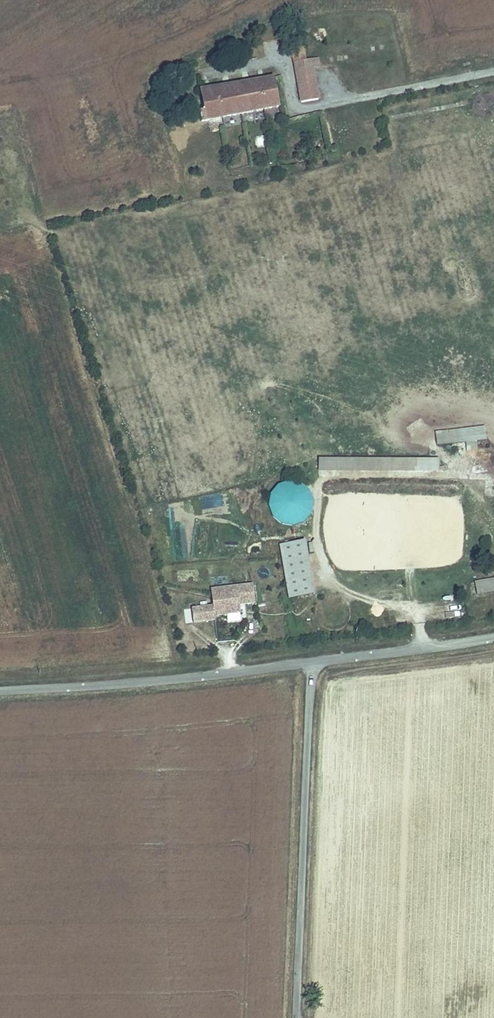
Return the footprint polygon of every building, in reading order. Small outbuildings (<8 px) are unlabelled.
[(295,63),(303,61),(301,48),(292,50),(295,63)] [(295,71),(312,67),(318,66),(317,58),(303,61),(295,63),(293,64),(295,71)] [(295,71),(302,103),(319,99),(312,67),(295,71)] [(280,110),(274,80),(206,93),(209,108),(203,109),(206,123),(280,110)] [(262,163),(271,163),(271,151),(263,151),(262,163)] [(438,434),(439,444),(458,442),(457,432),(438,434)] [(321,462),(321,473),(443,476),(444,465),(321,462)] [(311,487),(272,485),(270,523),(309,525),(311,487)] [(359,491),(333,496),(332,505),(337,536),(337,538),(338,545),(351,547),(340,549),(343,565),(354,563),(363,565),(353,566),(373,569),(373,568),(385,566),(388,550),(386,544),(398,545),(404,544),(387,542),(386,536),(390,511),(392,510),(390,496),(359,491)] [(278,543),(290,601),(320,595),(308,537),(278,543)] [(475,598),(493,595),(493,578),(473,581),(475,598)] [(184,607),(185,621),(241,617),(240,605),(255,604),(254,584),(211,587),(212,605),(184,607)] [(397,621),(406,622),(407,611),(398,610),(397,621)]
